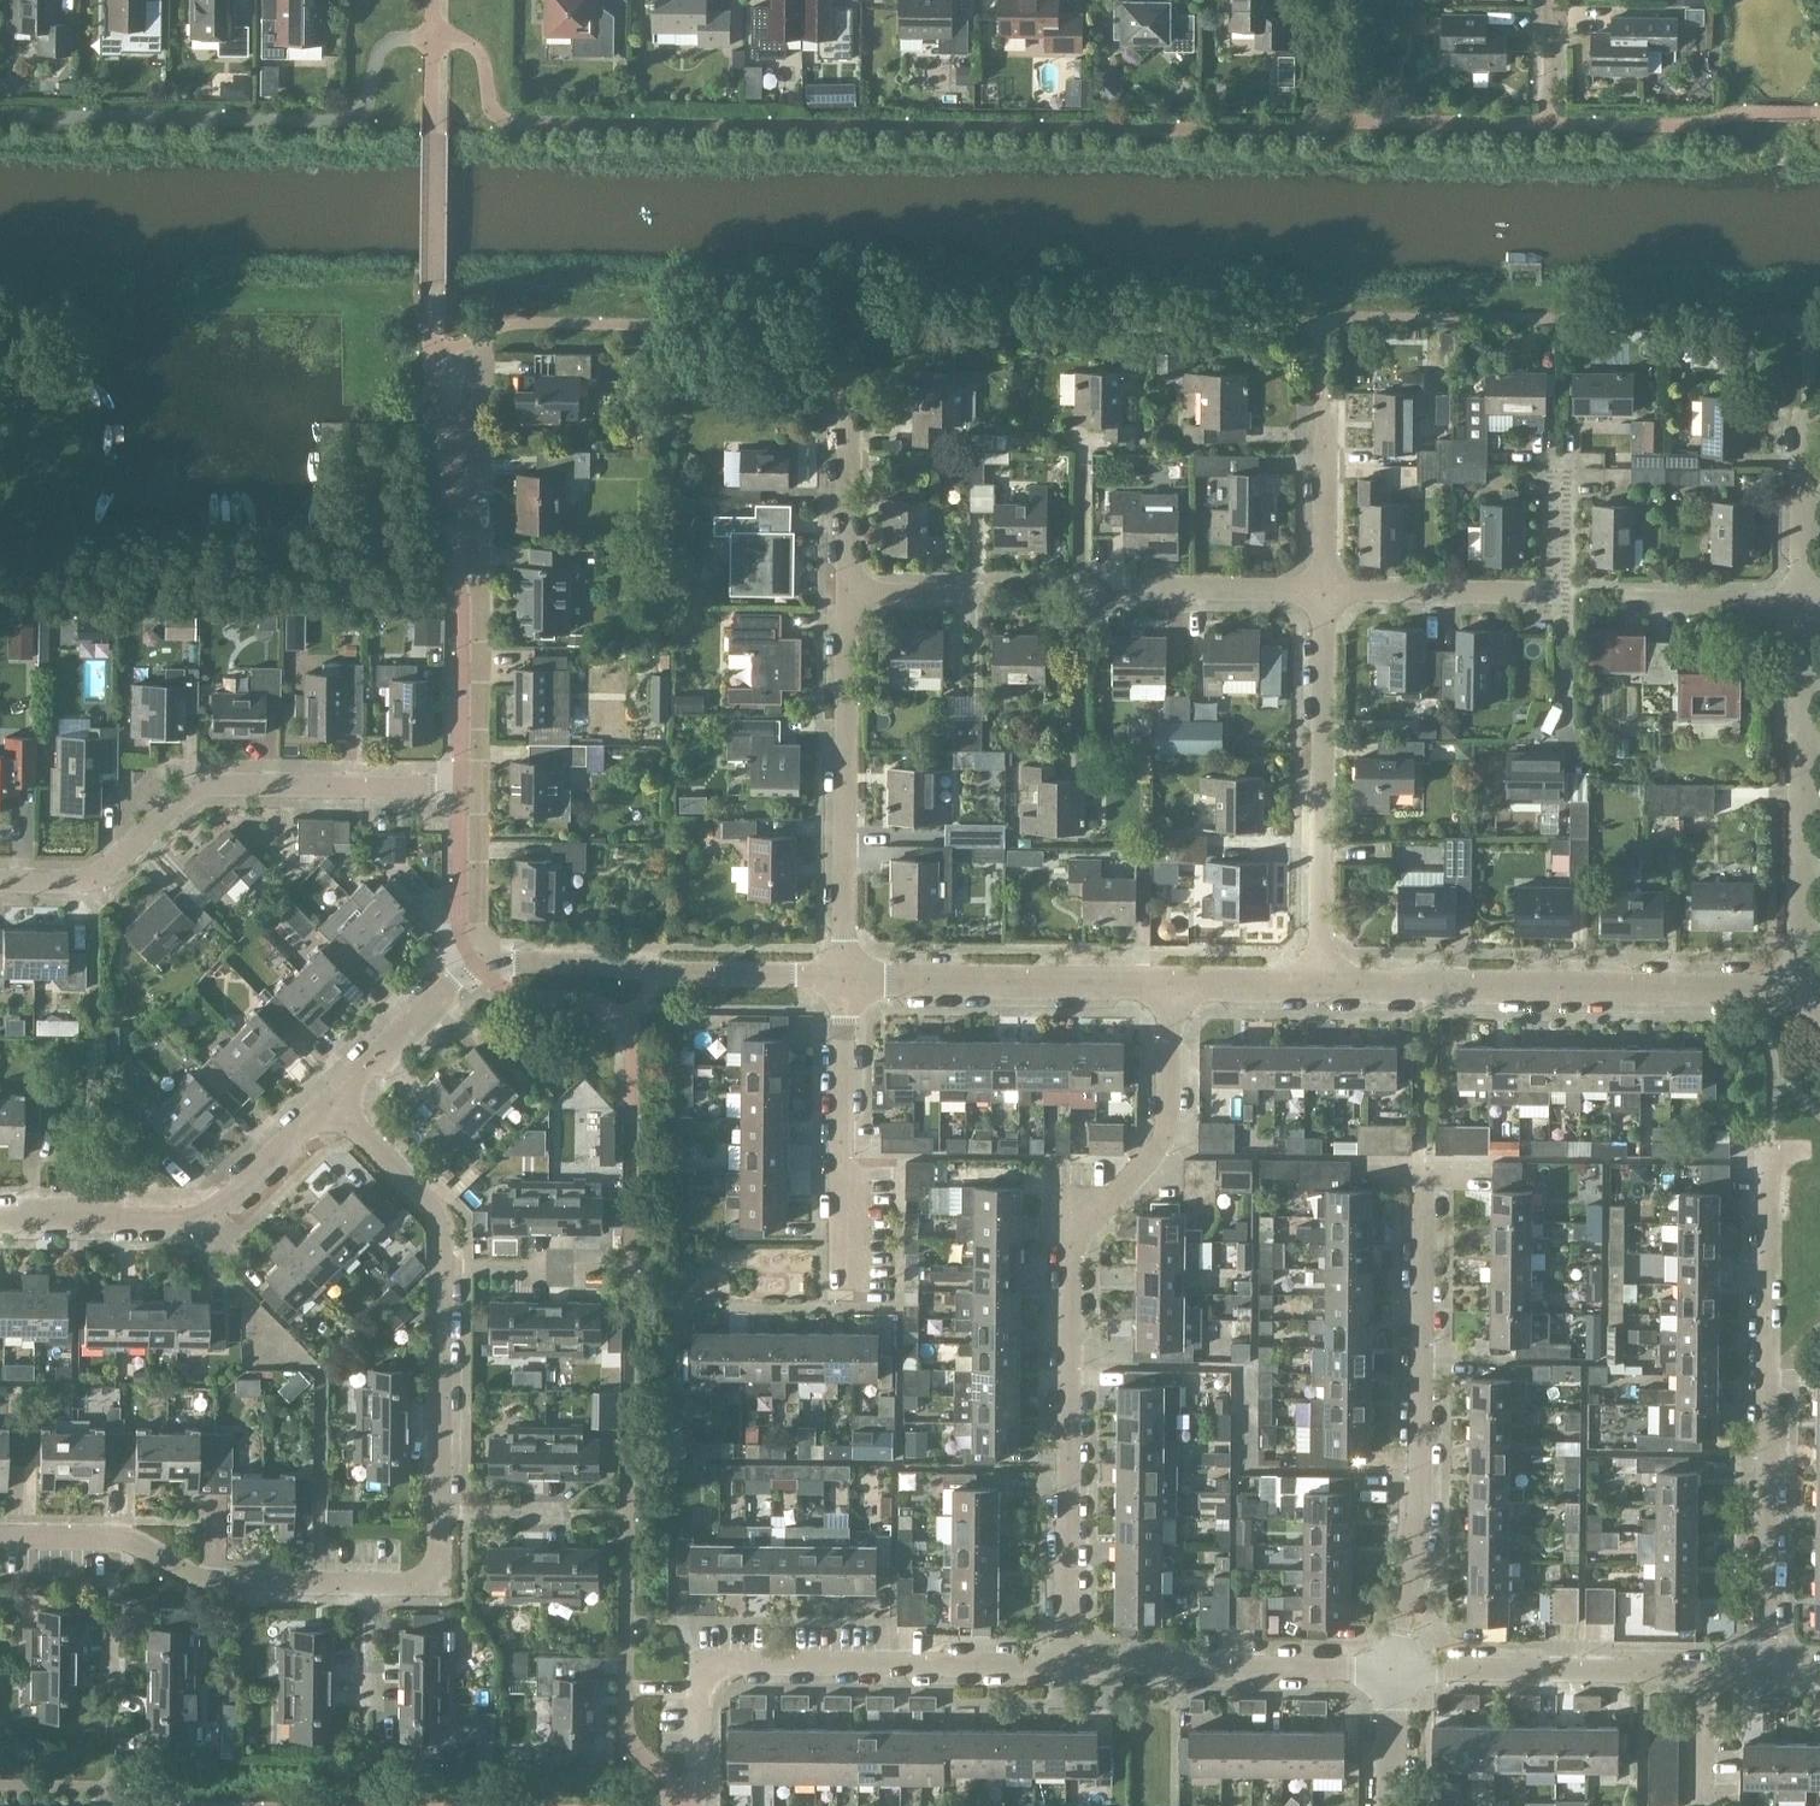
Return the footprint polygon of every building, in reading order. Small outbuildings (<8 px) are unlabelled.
[(8,30),(38,30),(38,53),(69,54),(69,24),(54,24),(54,0),(17,0),(17,3),(8,3),(8,30)] [(102,36),(104,36),(104,34),(119,34),(119,49),(117,49),(117,51),(160,51),(160,0),(109,0),(109,6),(104,6),(104,4),(102,4),(102,36)] [(247,25),(231,25),(231,0),(190,0),(190,37),(217,37),(217,54),(246,55),(247,25)] [(276,18),(261,18),(260,57),(286,57),(286,43),(321,43),(322,0),(276,0),(276,18)] [(614,15),(595,15),(595,0),(547,0),(547,34),(573,34),(572,55),(614,55),(614,15)] [(730,11),(706,10),(706,0),(653,0),(653,30),(699,31),(699,44),(729,44),(730,11)] [(802,0),(774,0),(774,6),(752,5),(751,57),(786,57),(786,36),(802,37),(802,0)] [(802,37),(818,37),(818,58),(852,58),(852,6),(830,6),(830,0),(802,0),(802,37)] [(968,19),(952,19),(952,0),(900,0),(899,35),(939,36),(939,52),(968,52),(968,19)] [(1000,34),(1046,35),(1046,49),(1081,49),(1082,15),(1058,15),(1058,0),(1000,0),(1000,34)] [(1116,16),(1123,16),(1123,40),(1166,41),(1166,49),(1192,49),(1193,15),(1173,15),(1169,11),(1169,1),(1164,1),(1164,0),(1116,0),(1116,16)] [(1225,8),(1234,8),(1233,28),(1231,28),(1231,29),(1257,29),(1256,47),(1287,47),(1287,17),(1270,17),(1270,0),(1225,0),(1225,8)] [(1485,16),(1442,16),(1442,48),(1457,48),(1457,65),(1473,65),(1473,71),(1488,71),(1488,66),(1505,66),(1506,32),(1485,32),(1485,16)] [(1646,48),(1675,48),(1676,17),(1613,16),(1612,33),(1592,33),(1592,72),(1646,72),(1646,48)] [(810,67),(810,42),(800,42),(799,67),(810,67)] [(1068,80),(1084,79),(1083,61),(1067,61),(1068,80)] [(591,381),(591,354),(591,353),(615,353),(615,352),(556,352),(556,377),(519,376),(519,419),(579,419),(579,381),(591,381)] [(979,387),(979,370),(917,370),(917,381),(916,381),(916,386),(917,386),(917,422),(913,422),(913,445),(944,445),(944,423),(962,424),(962,387),(979,387)] [(1138,389),(1138,372),(1076,371),(1076,382),(1075,382),(1075,387),(1076,387),(1076,424),(1106,424),(1106,439),(1138,439),(1138,424),(1121,423),(1121,389),(1138,389)] [(1248,389),(1248,384),(1246,384),(1247,372),(1184,372),(1184,390),(1202,390),(1202,424),(1184,424),(1184,440),(1216,440),(1216,425),(1246,425),(1246,389),(1248,389)] [(1487,396),(1468,396),(1468,440),(1486,440),(1486,428),(1544,429),(1545,372),(1487,372),(1487,396)] [(1632,412),(1632,373),(1574,373),(1574,411),(1632,412)] [(1414,450),(1414,392),(1376,392),(1375,449),(1414,450)] [(1703,453),(1732,453),(1742,453),(1743,396),(1704,396),(1703,453)] [(1643,419),(1643,449),(1661,449),(1662,420),(1643,419)] [(1436,449),(1418,449),(1418,464),(1452,464),(1452,440),(1436,440),(1436,449)] [(1452,440),(1452,464),(1485,465),(1486,440),(1468,440),(1452,440)] [(721,486),(721,502),(760,502),(760,487),(788,487),(788,449),(741,449),(741,486),(721,486)] [(590,475),(591,450),(537,450),(537,474),(518,474),(518,475),(519,475),(519,506),(517,506),(517,528),(569,528),(569,509),(563,509),(563,475),(590,475)] [(970,483),(970,451),(942,451),(942,482),(970,483)] [(970,451),(970,483),(984,483),(984,451),(970,451)] [(1665,467),(1665,451),(1632,451),(1632,467),(1665,467)] [(1699,468),(1699,453),(1699,452),(1665,451),(1665,467),(1699,468)] [(1194,453),(1193,473),(1213,474),(1230,474),(1230,508),(1213,508),(1212,539),(1244,540),(1244,526),(1274,526),(1275,515),(1276,515),(1276,509),(1275,509),(1275,473),(1224,472),(1225,453),(1194,453)] [(1451,480),(1452,464),(1418,464),(1417,480),(1451,480)] [(1485,481),(1485,465),(1452,464),(1451,480),(1485,481)] [(1665,483),(1665,467),(1632,467),(1631,482),(1665,483)] [(1699,483),(1699,468),(1665,467),(1665,483),(1699,483)] [(1400,502),(1382,502),(1383,478),(1357,478),(1357,506),(1362,506),(1361,560),(1400,561),(1400,502)] [(1047,548),(1048,486),(1030,486),(1030,503),(996,502),(996,485),(994,485),(994,547),(1047,548)] [(1517,504),(1517,490),(1501,490),(1501,504),(1483,504),(1482,562),(1521,562),(1522,504),(1517,504)] [(1110,492),(1110,523),(1124,523),(1124,554),(1135,554),(1135,555),(1141,555),(1141,554),(1177,554),(1178,492),(1176,492),(1142,492),(1110,492)] [(945,501),(945,499),(883,499),(883,535),(882,535),(882,541),(883,541),(883,552),(945,552),(945,535),(928,535),(928,501),(945,501)] [(1751,560),(1752,502),(1714,502),(1713,559),(1751,560)] [(1633,563),(1633,506),(1595,505),(1594,563),(1633,563)] [(792,593),(793,532),(755,532),(756,516),(716,516),(716,533),(732,533),(731,592),(792,593)] [(601,548),(601,547),(531,547),(531,566),(517,566),(517,593),(521,593),(521,630),(536,630),(536,633),(543,633),(543,630),(569,630),(569,567),(576,567),(576,548),(601,548)] [(781,613),(734,612),(734,627),(729,627),(728,652),(752,653),(752,688),(728,686),(728,702),(782,703),(782,688),(800,689),(801,637),(775,637),(775,614),(781,614),(781,613)] [(194,613),(165,613),(165,625),(180,625),(179,637),(194,637),(194,613)] [(108,647),(107,635),(66,636),(66,615),(39,616),(41,649),(108,647)] [(1440,696),(1441,648),(1423,648),(1423,628),(1370,627),(1370,659),(1391,659),(1391,685),(1402,685),(1402,695),(1440,696)] [(943,691),(944,629),(891,628),(890,691),(907,691),(907,674),(941,674),(941,691),(943,691)] [(1441,648),(1440,696),(1458,696),(1458,703),(1488,703),(1488,660),(1511,660),(1511,629),(1458,628),(1458,649),(1441,648)] [(1258,693),(1259,631),(1223,631),(1223,629),(1217,629),(1217,631),(1206,631),(1205,693),(1222,693),(1223,676),(1257,676),(1257,693),(1258,693)] [(1670,640),(1646,640),(1646,631),(1590,630),(1590,669),(1644,669),(1644,681),(1669,681),(1669,679),(1677,679),(1677,714),(1740,715),(1741,667),(1670,667),(1670,640)] [(5,664),(28,663),(27,631),(4,632),(5,664)] [(1045,697),(1046,635),(1010,634),(1010,633),(1004,633),(1004,634),(993,634),(992,696),(1009,697),(1009,679),(1044,680),(1044,697),(1045,697)] [(1166,698),(1167,636),(1113,635),(1112,698),(1130,698),(1130,681),(1165,681),(1164,698),(1166,698)] [(1282,644),(1282,643),(1261,642),(1261,692),(1262,692),(1262,691),(1281,691),(1281,644),(1282,644)] [(567,670),(567,655),(533,654),(533,669),(515,669),(515,723),(528,723),(528,726),(534,726),(534,723),(552,724),(552,670),(567,670)] [(341,701),(360,701),(360,663),(321,662),(321,673),(303,673),(303,693),(293,693),(293,716),(303,716),(303,735),(341,735),(341,701)] [(428,736),(428,680),(414,679),(415,663),(375,663),(375,684),(389,684),(389,735),(428,736)] [(196,713),(197,668),(197,667),(170,666),(170,685),(131,684),(130,733),(180,733),(180,713),(196,713)] [(278,703),(279,666),(250,666),(250,693),(211,692),(210,733),(261,734),(262,703),(278,703)] [(799,794),(800,743),(773,743),(774,721),(780,721),(780,719),(733,719),(732,733),(727,733),(727,759),(751,759),(751,793),(799,794)] [(967,750),(967,719),(953,719),(953,750),(967,750)] [(967,719),(967,750),(981,750),(981,719),(967,719)] [(1190,752),(1190,720),(1159,720),(1158,752),(1190,752)] [(1190,720),(1190,752),(1221,752),(1222,721),(1190,720)] [(114,774),(115,726),(88,726),(88,736),(56,735),(56,767),(51,767),(51,810),(97,811),(97,774),(114,774)] [(35,736),(3,736),(3,755),(0,755),(0,803),(16,803),(16,783),(34,784),(35,736)] [(1378,739),(1378,740),(1377,757),(1357,757),(1356,810),(1388,810),(1388,788),(1413,789),(1414,761),(1424,761),(1424,739),(1378,739)] [(514,762),(514,810),(549,810),(549,819),(570,819),(571,788),(557,788),(557,763),(587,763),(587,770),(604,770),(604,744),(514,742),(514,743),(529,744),(528,762),(514,762)] [(1562,799),(1563,752),(1508,752),(1508,799),(1562,799)] [(1085,822),(1085,816),(1083,816),(1084,779),(1054,779),(1054,765),(1021,765),(1021,780),(1039,781),(1038,815),(1021,815),(1021,832),(1083,833),(1083,822),(1085,822)] [(951,770),(951,769),(889,768),(889,804),(887,804),(887,810),(889,810),(888,821),(951,822),(951,805),(934,805),(934,770),(951,770)] [(1263,793),(1263,787),(1262,786),(1263,776),(1200,775),(1200,793),(1217,793),(1217,827),(1200,827),(1200,828),(1262,829),(1262,793),(1263,793)] [(1679,813),(1679,783),(1644,783),(1644,813),(1679,813)] [(1679,783),(1679,813),(1713,814),(1714,784),(1679,783)] [(1570,837),(1588,838),(1588,800),(1570,800),(1570,837)] [(330,852),(330,841),(330,819),(330,818),(297,817),(296,852),(330,852)] [(330,819),(330,841),(347,841),(348,819),(330,819)] [(722,819),(722,820),(722,837),(750,837),(750,896),(793,896),(793,877),(795,877),(795,876),(793,876),(793,836),(756,836),(756,820),(722,819)] [(199,855),(184,870),(213,899),(237,875),(246,884),(263,868),(226,831),(200,856),(199,855)] [(972,846),(1004,846),(1004,832),(973,832),(972,846)] [(1206,835),(1182,835),(1182,834),(1151,833),(1151,848),(1182,848),(1206,848),(1206,835)] [(1470,903),(1471,837),(1471,836),(1453,836),(1453,862),(1444,862),(1443,885),(1400,885),(1400,932),(1454,932),(1454,903),(1470,903)] [(1588,875),(1588,838),(1570,837),(1570,841),(1557,841),(1557,851),(1570,851),(1570,874),(1588,875)] [(605,840),(552,840),(552,859),(513,859),(513,882),(515,882),(515,913),(573,914),(573,912),(555,912),(555,896),(565,896),(565,869),(585,869),(585,841),(605,842),(605,840)] [(1004,846),(972,846),(972,860),(1004,860),(1004,846)] [(1206,848),(1182,848),(1151,848),(1151,861),(1182,861),(1182,863),(1204,863),(1204,879),(1214,879),(1214,914),(1196,914),(1196,915),(1266,916),(1266,880),(1268,880),(1268,874),(1266,874),(1267,863),(1206,862),(1206,848)] [(955,862),(955,860),(893,860),(892,896),(891,896),(891,902),(892,902),(892,913),(954,913),(954,912),(951,912),(951,862),(955,862)] [(1135,922),(1136,860),(1135,860),(1134,878),(1100,877),(1100,860),(1068,860),(1068,892),(1083,892),(1082,922),(1093,922),(1093,924),(1099,924),(1099,922),(1135,922)] [(349,894),(392,938),(404,926),(415,937),(425,928),(407,910),(417,900),(393,876),(383,886),(380,883),(372,891),(362,881),(349,894)] [(1692,882),(1692,908),(1692,925),(1752,926),(1753,883),(1692,882)] [(1571,934),(1571,886),(1517,885),(1516,933),(1571,934)] [(164,892),(124,932),(153,961),(189,926),(195,932),(211,917),(182,888),(171,899),(167,895),(164,892)] [(1662,935),(1663,892),(1602,891),(1602,934),(1662,935)] [(379,950),(392,938),(349,894),(317,926),(329,939),(353,963),(363,953),(380,971),(390,961),(379,950)] [(34,929),(3,929),(3,951),(0,951),(0,987),(3,987),(3,974),(34,974),(34,929)] [(84,988),(85,952),(65,951),(65,929),(34,929),(34,974),(52,974),(51,979),(60,988),(84,988)] [(343,973),(353,963),(329,939),(319,948),(317,945),(307,955),(310,958),(297,970),(328,1001),(340,988),(351,1000),(360,990),(343,973)] [(315,1013),(328,1001),(297,970),(285,982),(282,979),(273,988),(275,991),(265,1002),(289,1026),(299,1016),(317,1034),(326,1024),(315,1013)] [(279,1035),(289,1026),(265,1002),(256,1011),(253,1008),(243,1017),(246,1020),(233,1033),(264,1063),(276,1051),(287,1062),(297,1053),(279,1035)] [(787,1037),(770,1037),(771,1021),(727,1021),(727,1052),(743,1052),(743,1064),(787,1064),(787,1037)] [(251,1076),(264,1063),(233,1033),(221,1045),(218,1042),(208,1051),(211,1054),(201,1064),(225,1088),(235,1079),(252,1096),(262,1087),(251,1076)] [(914,1098),(915,1039),(887,1039),(887,1059),(875,1059),(874,1082),(886,1083),(887,1083),(887,1094),(893,1101),(912,1101),(912,1098),(914,1098)] [(940,1084),(940,1039),(915,1039),(914,1098),(926,1098),(926,1084),(940,1084)] [(940,1084),(940,1100),(965,1100),(966,1084),(966,1040),(940,1039),(940,1084)] [(991,1101),(991,1100),(992,1040),(966,1040),(966,1084),(965,1100),(991,1101)] [(992,1084),(991,1100),(1004,1100),(1017,1100),(1017,1085),(1018,1085),(1018,1040),(992,1040),(992,1084)] [(1044,1085),(1045,1041),(1018,1040),(1018,1085),(1017,1085),(1017,1100),(1017,1103),(1030,1103),(1030,1085),(1044,1085)] [(1070,1085),(1071,1041),(1045,1041),(1044,1085),(1070,1085)] [(1096,1085),(1096,1041),(1071,1041),(1070,1085),(1070,1097),(1083,1097),(1083,1085),(1096,1085)] [(1123,1058),(1123,1041),(1096,1041),(1096,1085),(1123,1086),(1123,1082),(1135,1082),(1135,1058),(1123,1058)] [(1244,1083),(1244,1043),(1214,1043),(1213,1082),(1244,1083)] [(1274,1083),(1275,1043),(1244,1043),(1244,1083),(1244,1103),(1257,1103),(1257,1083),(1274,1083)] [(1304,1083),(1305,1044),(1275,1043),(1274,1083),(1274,1098),(1289,1098),(1289,1083),(1304,1083)] [(1334,1084),(1335,1044),(1305,1044),(1304,1083),(1334,1084)] [(1365,1084),(1365,1045),(1335,1044),(1334,1084),(1365,1084)] [(1380,1094),(1395,1091),(1395,1045),(1365,1045),(1365,1084),(1365,1094),(1380,1094)] [(463,1079),(493,1110),(506,1098),(509,1100),(519,1091),(516,1088),(528,1076),(504,1052),(492,1064),(475,1046),(465,1055),(476,1067),(463,1079)] [(1490,1046),(1459,1046),(1459,1085),(1475,1085),(1475,1099),(1489,1099),(1490,1046)] [(1490,1046),(1489,1099),(1489,1100),(1519,1100),(1520,1046),(1490,1046)] [(1520,1046),(1519,1100),(1549,1101),(1549,1086),(1550,1086),(1550,1047),(1520,1046)] [(1580,1047),(1550,1047),(1550,1086),(1565,1086),(1565,1110),(1579,1110),(1579,1086),(1580,1047)] [(1610,1087),(1610,1047),(1580,1047),(1579,1086),(1610,1087)] [(1641,1048),(1610,1047),(1610,1087),(1624,1087),(1625,1107),(1639,1107),(1640,1087),(1641,1048)] [(1670,1087),(1670,1048),(1641,1048),(1640,1087),(1670,1087)] [(1701,1048),(1670,1048),(1670,1087),(1699,1088),(1699,1093),(1703,1097),(1714,1097),(1714,1095),(1712,1095),(1712,1086),(1715,1086),(1715,1068),(1701,1068),(1701,1048)] [(692,1063),(679,1063),(679,1077),(692,1077),(692,1063)] [(215,1098),(225,1088),(201,1064),(191,1073),(189,1071),(179,1080),(182,1083),(169,1095),(199,1126),(212,1114),(223,1125),(232,1116),(215,1098)] [(787,1064),(743,1064),(728,1064),(727,1077),(743,1077),(743,1090),(787,1090),(787,1064)] [(481,1122),(493,1110),(463,1079),(450,1091),(439,1080),(430,1089),(448,1107),(435,1119),(459,1144),(472,1131),(475,1134),(484,1125),(481,1122)] [(692,1090),(679,1090),(678,1090),(678,1103),(692,1103),(692,1090)] [(787,1116),(787,1090),(743,1090),(743,1116),(787,1116)] [(38,1130),(39,1130),(39,1096),(22,1096),(22,1092),(9,1092),(9,1096),(0,1096),(0,1139),(8,1139),(8,1155),(21,1155),(21,1130),(38,1130)] [(187,1138),(199,1126),(169,1095),(157,1107),(154,1105),(145,1114),(147,1117),(137,1126),(161,1151),(171,1141),(188,1159),(198,1150),(187,1138)] [(678,1116),(678,1129),(692,1129),(692,1116),(678,1116)] [(786,1142),(787,1116),(743,1116),(742,1142),(786,1142)] [(1802,1120),(1787,1120),(1787,1132),(1802,1132),(1802,1120)] [(881,1136),(913,1136),(914,1121),(881,1121),(881,1136)] [(1198,1136),(1233,1136),(1233,1122),(1198,1121),(1198,1136)] [(1090,1137),(1123,1137),(1123,1123),(1091,1122),(1090,1137)] [(1375,1152),(1376,1124),(1357,1123),(1357,1152),(1375,1152)] [(1393,1153),(1393,1124),(1376,1124),(1375,1152),(1393,1153)] [(1411,1153),(1411,1124),(1393,1124),(1393,1153),(1411,1153)] [(1453,1153),(1453,1125),(1436,1125),(1435,1153),(1453,1153)] [(1470,1153),(1471,1125),(1453,1125),(1453,1153),(1470,1153)] [(1470,1153),(1489,1154),(1489,1125),(1471,1125),(1470,1153)] [(991,1151),(991,1138),(990,1127),(976,1126),(976,1138),(965,1137),(965,1151),(991,1151)] [(1730,1141),(1730,1129),(1713,1129),(1713,1141),(1730,1141)] [(997,1138),(997,1151),(1017,1151),(1017,1132),(1010,1131),(1010,1138),(997,1138)] [(1043,1138),(1030,1138),(1025,1138),(1025,1132),(1017,1132),(1017,1151),(1043,1152),(1043,1138)] [(932,1136),(913,1136),(881,1136),(881,1150),(932,1151),(941,1151),(942,1135),(932,1136)] [(1233,1151),(1233,1136),(1198,1136),(1198,1151),(1233,1151)] [(1303,1152),(1304,1137),(1286,1136),(1286,1152),(1303,1152)] [(947,1151),(965,1151),(965,1137),(947,1137),(947,1151)] [(1123,1152),(1123,1137),(1090,1137),(1090,1152),(1123,1152)] [(1303,1152),(1321,1152),(1322,1137),(1304,1137),(1303,1152)] [(1056,1152),(1069,1152),(1069,1138),(1056,1138),(1056,1152)] [(1549,1154),(1550,1139),(1531,1139),(1531,1154),(1549,1154)] [(1549,1154),(1566,1155),(1566,1140),(1550,1139),(1549,1154)] [(1609,1155),(1609,1140),(1591,1140),(1591,1155),(1609,1155)] [(1609,1155),(1627,1155),(1627,1140),(1609,1140),(1609,1155)] [(1669,1156),(1669,1141),(1652,1141),(1652,1156),(1669,1156)] [(1669,1156),(1687,1156),(1687,1141),(1669,1141),(1669,1156)] [(678,1142),(678,1155),(692,1155),(692,1142),(678,1142)] [(786,1168),(786,1142),(742,1142),(742,1168),(786,1168)] [(1730,1156),(1730,1142),(1700,1142),(1700,1156),(1730,1156)] [(1216,1158),(1198,1158),(1183,1158),(1183,1173),(1216,1173),(1216,1158)] [(1219,1187),(1222,1187),(1252,1187),(1252,1159),(1219,1158),(1219,1187)] [(1350,1160),(1317,1159),(1291,1159),(1291,1174),(1298,1174),(1298,1188),(1306,1189),(1308,1195),(1306,1195),(1307,1197),(1310,1196),(1314,1215),(1318,1215),(1372,1216),(1372,1189),(1349,1188),(1350,1160)] [(1521,1176),(1521,1163),(1521,1161),(1492,1161),(1492,1175),(1521,1176)] [(919,1198),(919,1185),(934,1186),(935,1162),(905,1162),(905,1184),(905,1198),(919,1198)] [(1730,1178),(1730,1164),(1700,1163),(1700,1178),(1730,1178)] [(1256,1164),(1257,1191),(1275,1191),(1274,1164),(1256,1164)] [(677,1181),(679,1181),(691,1181),(692,1168),(678,1168),(677,1181)] [(727,1168),(727,1194),(742,1194),(786,1194),(786,1168),(742,1168),(727,1168)] [(1216,1187),(1216,1173),(1183,1173),(1183,1187),(1216,1187)] [(1521,1190),(1521,1176),(1492,1175),(1492,1190),(1521,1190)] [(600,1229),(600,1194),(600,1181),(586,1181),(586,1177),(574,1177),(574,1181),(548,1181),(547,1232),(580,1233),(580,1229),(600,1229)] [(1729,1193),(1730,1178),(1700,1178),(1700,1192),(1719,1192),(1729,1193)] [(547,1232),(548,1181),(510,1180),(510,1194),(495,1193),(494,1228),(514,1228),(514,1232),(547,1232)] [(317,1199),(361,1245),(370,1235),(368,1233),(380,1220),(384,1224),(396,1212),(367,1184),(357,1194),(351,1188),(337,1201),(326,1190),(317,1199)] [(1020,1185),(975,1185),(963,1185),(962,1212),(1020,1213),(1020,1185)] [(1215,1202),(1216,1187),(1183,1187),(1183,1202),(1215,1202)] [(1521,1190),(1492,1190),(1491,1220),(1531,1221),(1531,1222),(1543,1222),(1543,1208),(1531,1208),(1531,1190),(1521,1190)] [(1719,1192),(1700,1192),(1679,1192),(1679,1209),(1665,1209),(1665,1223),(1679,1223),(1679,1222),(1719,1223),(1719,1192)] [(786,1194),(742,1194),(727,1194),(726,1206),(742,1206),(742,1221),(732,1221),(731,1236),(764,1236),(764,1222),(786,1222),(786,1194)] [(352,1253),(361,1245),(317,1199),(308,1208),(319,1219),(306,1232),(337,1263),(350,1251),(352,1253)] [(1184,1213),(1179,1213),(1179,1201),(1155,1201),(1155,1212),(1139,1212),(1139,1240),(1199,1241),(1201,1241),(1201,1228),(1184,1228),(1184,1213)] [(1602,1204),(1601,1204),(1586,1204),(1586,1221),(1601,1222),(1602,1204)] [(1609,1222),(1623,1222),(1623,1205),(1609,1205),(1609,1222)] [(905,1212),(905,1225),(918,1225),(919,1212),(905,1212)] [(962,1212),(959,1212),(959,1238),(1020,1239),(1020,1213),(962,1212)] [(1259,1215),(1259,1228),(1272,1228),(1273,1215),(1259,1215)] [(1371,1242),(1372,1216),(1318,1215),(1318,1226),(1296,1225),(1296,1241),(1308,1241),(1327,1241),(1371,1242)] [(1531,1221),(1491,1220),(1491,1251),(1531,1251),(1531,1252),(1543,1252),(1543,1239),(1531,1238),(1531,1222),(1531,1221)] [(1601,1240),(1601,1222),(1586,1221),(1586,1239),(1601,1240)] [(1623,1240),(1623,1222),(1609,1222),(1609,1240),(1623,1240)] [(1718,1253),(1719,1223),(1679,1222),(1679,1223),(1679,1240),(1661,1240),(1660,1253),(1679,1254),(1679,1252),(1718,1253)] [(324,1275),(337,1263),(306,1232),(294,1244),(283,1233),(274,1242),(318,1287),(327,1278),(324,1275)] [(905,1238),(905,1251),(918,1251),(918,1238),(905,1238)] [(1019,1265),(1020,1239),(959,1238),(966,1238),(966,1250),(975,1251),(975,1265),(1019,1265)] [(1198,1266),(1199,1241),(1139,1240),(1139,1266),(1183,1266),(1198,1266)] [(1251,1267),(1251,1254),(1251,1242),(1238,1241),(1238,1267),(1251,1267)] [(1272,1267),(1272,1254),(1272,1241),(1259,1241),(1259,1267),(1272,1267)] [(1371,1242),(1327,1241),(1308,1241),(1308,1254),(1327,1254),(1327,1267),(1371,1268),(1371,1242)] [(309,1296),(318,1287),(274,1242),(265,1251),(276,1262),(263,1275),(270,1282),(259,1292),(287,1320),(297,1309),(294,1306),(307,1293),(309,1296)] [(730,1248),(729,1268),(796,1270),(797,1250),(730,1248)] [(1531,1251),(1491,1251),(1491,1281),(1531,1281),(1531,1282),(1542,1282),(1543,1268),(1531,1268),(1531,1252),(1531,1251)] [(1718,1284),(1718,1253),(1679,1252),(1679,1254),(1678,1283),(1718,1284)] [(905,1264),(905,1277),(918,1277),(918,1264),(905,1264)] [(1601,1265),(1600,1265),(1585,1264),(1585,1282),(1601,1282),(1601,1265)] [(929,1265),(929,1279),(938,1279),(938,1277),(975,1277),(974,1290),(1019,1291),(1019,1265),(975,1265),(929,1265)] [(1623,1282),(1623,1267),(1623,1265),(1608,1265),(1608,1282),(1623,1282)] [(1183,1292),(1183,1266),(1139,1266),(1139,1292),(1183,1292)] [(1272,1281),(1272,1267),(1259,1267),(1259,1280),(1272,1281)] [(1327,1267),(1312,1267),(1312,1279),(1327,1279),(1326,1294),(1371,1294),(1371,1268),(1327,1267)] [(33,1336),(34,1272),(21,1272),(20,1288),(3,1288),(2,1331),(20,1332),(20,1336),(33,1336)] [(64,1320),(64,1289),(46,1288),(46,1272),(34,1272),(33,1336),(45,1336),(44,1342),(70,1342),(70,1320),(64,1320)] [(1251,1293),(1251,1280),(1238,1280),(1238,1293),(1251,1293)] [(1531,1281),(1491,1281),(1491,1311),(1530,1312),(1543,1312),(1542,1299),(1530,1299),(1531,1282),(1531,1281)] [(1601,1300),(1601,1282),(1585,1282),(1585,1300),(1601,1300)] [(1608,1282),(1608,1300),(1622,1300),(1623,1282),(1608,1282)] [(114,1347),(115,1283),(102,1283),(102,1299),(84,1299),(84,1321),(77,1321),(77,1342),(100,1342),(100,1347),(114,1347)] [(145,1294),(127,1294),(127,1283),(115,1283),(114,1347),(127,1347),(127,1343),(145,1343),(145,1294)] [(1718,1314),(1718,1284),(1678,1283),(1678,1300),(1661,1299),(1660,1313),(1718,1314)] [(175,1348),(175,1284),(163,1284),(163,1294),(145,1294),(145,1343),(162,1343),(162,1347),(175,1348)] [(175,1284),(175,1348),(188,1348),(188,1344),(206,1344),(206,1349),(223,1349),(223,1311),(206,1310),(206,1300),(188,1300),(189,1284),(175,1284)] [(918,1304),(918,1295),(918,1290),(904,1290),(904,1303),(918,1304)] [(1019,1317),(1019,1291),(974,1290),(974,1292),(956,1292),(956,1303),(955,1317),(1019,1317)] [(1183,1306),(1183,1292),(1139,1292),(1138,1318),(1183,1318),(1183,1319),(1201,1319),(1201,1306),(1183,1306)] [(1259,1293),(1259,1306),(1272,1306),(1272,1293),(1259,1293)] [(1312,1295),(1312,1306),(1326,1307),(1326,1320),(1371,1320),(1371,1294),(1326,1294),(1326,1295),(1312,1295)] [(546,1352),(546,1300),(513,1299),(513,1303),(493,1303),(493,1338),(494,1338),(493,1351),(546,1352)] [(546,1300),(546,1352),(583,1352),(583,1339),(599,1339),(599,1304),(580,1304),(580,1300),(546,1300)] [(1251,1319),(1251,1306),(1237,1305),(1237,1319),(1251,1319)] [(1530,1312),(1491,1311),(1490,1342),(1515,1342),(1515,1357),(1570,1357),(1570,1343),(1548,1342),(1548,1312),(1543,1312),(1530,1312)] [(1717,1344),(1718,1314),(1660,1313),(1664,1313),(1663,1329),(1661,1329),(1660,1343),(1717,1344)] [(904,1329),(917,1329),(917,1315),(904,1315),(904,1329)] [(1019,1343),(1019,1317),(955,1317),(955,1329),(974,1330),(974,1343),(1019,1343)] [(1183,1319),(1183,1318),(1138,1318),(1138,1345),(1160,1345),(1160,1359),(1192,1360),(1193,1345),(1182,1345),(1183,1319)] [(1258,1319),(1258,1333),(1271,1333),(1272,1319),(1258,1319)] [(1371,1320),(1326,1320),(1307,1320),(1307,1332),(1326,1333),(1326,1346),(1370,1346),(1371,1320)] [(1608,1342),(1622,1342),(1622,1325),(1608,1325),(1608,1342)] [(720,1375),(720,1331),(693,1331),(693,1349),(680,1349),(680,1376),(693,1376),(693,1375),(720,1375)] [(746,1376),(747,1331),(720,1331),(720,1375),(720,1390),(734,1390),(734,1376),(746,1376)] [(772,1389),(772,1332),(747,1331),(746,1376),(746,1395),(757,1396),(758,1390),(772,1389)] [(798,1376),(798,1332),(772,1332),(772,1389),(772,1396),(785,1396),(785,1376),(798,1376)] [(824,1376),(825,1332),(798,1332),(798,1376),(798,1396),(809,1396),(809,1390),(824,1390),(824,1376)] [(851,1376),(851,1332),(825,1332),(824,1376),(824,1390),(824,1397),(837,1397),(837,1376),(851,1376)] [(851,1332),(851,1376),(877,1376),(877,1387),(892,1387),(893,1355),(878,1354),(878,1332),(851,1332)] [(904,1342),(904,1355),(917,1355),(917,1342),(904,1342)] [(1622,1360),(1622,1342),(1608,1342),(1607,1360),(1622,1360)] [(974,1356),(974,1369),(1019,1369),(1019,1343),(974,1343),(958,1343),(958,1356),(974,1356)] [(1717,1374),(1717,1344),(1660,1343),(1659,1360),(1665,1369),(1665,1373),(1677,1374),(1717,1374)] [(1258,1345),(1258,1358),(1271,1358),(1271,1345),(1258,1345)] [(1315,1346),(1315,1371),(1326,1371),(1370,1372),(1370,1346),(1326,1346),(1315,1346)] [(1550,1380),(1550,1365),(1514,1365),(1514,1380),(1550,1380)] [(1607,1366),(1588,1365),(1588,1383),(1607,1383),(1607,1366)] [(904,1368),(904,1381),(917,1381),(917,1368),(904,1368)] [(356,1422),(408,1423),(408,1390),(404,1390),(405,1370),(369,1369),(369,1385),(356,1385),(356,1422)] [(1018,1395),(1019,1369),(954,1369),(954,1377),(961,1379),(961,1394),(1018,1395)] [(1173,1384),(1173,1370),(1141,1370),(1141,1385),(1119,1384),(1118,1412),(1176,1412),(1180,1412),(1180,1384),(1173,1384)] [(1271,1397),(1271,1384),(1271,1371),(1258,1371),(1258,1384),(1258,1397),(1271,1397)] [(1370,1372),(1326,1371),(1313,1371),(1313,1384),(1325,1384),(1325,1397),(1370,1398),(1370,1372)] [(1717,1404),(1717,1374),(1677,1374),(1677,1388),(1657,1388),(1657,1404),(1717,1404)] [(281,1398),(307,1397),(306,1375),(280,1376),(281,1398)] [(1510,1379),(1471,1379),(1471,1410),(1510,1410),(1524,1409),(1524,1396),(1510,1397),(1510,1379)] [(904,1394),(903,1407),(917,1408),(917,1394),(904,1394)] [(1018,1421),(1018,1395),(961,1394),(954,1394),(953,1420),(973,1420),(1018,1421)] [(1271,1416),(1271,1397),(1258,1397),(1258,1423),(1283,1423),(1283,1417),(1271,1416)] [(1370,1424),(1370,1398),(1325,1397),(1309,1397),(1310,1423),(1370,1424)] [(1716,1434),(1717,1404),(1657,1404),(1657,1434),(1636,1434),(1636,1448),(1700,1449),(1700,1434),(1716,1434)] [(1510,1410),(1471,1410),(1470,1440),(1509,1440),(1524,1440),(1524,1425),(1510,1425),(1510,1410)] [(1580,1410),(1579,1410),(1565,1410),(1565,1428),(1580,1428),(1580,1410)] [(1118,1412),(1118,1438),(1162,1438),(1176,1438),(1176,1412),(1118,1412)] [(1230,1439),(1230,1425),(1230,1413),(1215,1413),(1215,1425),(1217,1425),(1217,1439),(1230,1439)] [(102,1426),(88,1426),(88,1419),(71,1418),(70,1429),(70,1473),(88,1473),(88,1489),(101,1489),(101,1463),(118,1464),(118,1430),(102,1430),(102,1426)] [(1018,1421),(973,1420),(953,1420),(953,1434),(973,1434),(973,1447),(963,1447),(963,1462),(996,1462),(996,1448),(1018,1448),(1018,1421)] [(408,1455),(408,1423),(356,1422),(356,1459),(369,1459),(369,1475),(404,1475),(404,1455),(408,1455)] [(1369,1451),(1370,1424),(1310,1423),(1310,1450),(1296,1450),(1296,1465),(1347,1465),(1347,1451),(1369,1451)] [(23,1429),(6,1429),(6,1425),(0,1425),(0,1488),(6,1488),(7,1462),(22,1462),(23,1429)] [(70,1473),(70,1429),(54,1429),(54,1425),(40,1425),(40,1429),(23,1429),(22,1462),(39,1462),(39,1488),(53,1488),(53,1472),(70,1473)] [(166,1474),(166,1430),(148,1430),(149,1426),(135,1426),(135,1430),(118,1430),(118,1464),(135,1464),(134,1489),(148,1489),(148,1473),(166,1474)] [(214,1431),(212,1431),(197,1430),(197,1426),(184,1426),(184,1430),(166,1430),(166,1474),(184,1474),(184,1490),(197,1490),(197,1464),(214,1465),(214,1431)] [(545,1478),(545,1426),(508,1426),(508,1439),(492,1438),(492,1473),(511,1474),(511,1477),(545,1478)] [(545,1426),(545,1478),(578,1478),(578,1475),(598,1475),(598,1440),(582,1439),(582,1426),(545,1426)] [(214,1431),(214,1465),(231,1465),(231,1431),(214,1431)] [(823,1457),(838,1457),(850,1457),(850,1444),(838,1444),(838,1438),(825,1438),(825,1444),(824,1444),(823,1457)] [(1176,1438),(1162,1438),(1118,1438),(1118,1464),(1162,1464),(1176,1464),(1176,1438)] [(1509,1440),(1470,1440),(1470,1470),(1509,1470),(1523,1470),(1524,1455),(1509,1455),(1509,1440)] [(719,1442),(707,1442),(694,1442),(694,1456),(719,1456),(719,1442)] [(719,1456),(733,1456),(733,1443),(719,1442),(719,1456)] [(745,1456),(759,1456),(759,1443),(746,1443),(745,1456)] [(771,1456),(785,1456),(785,1443),(771,1443),(771,1456)] [(797,1457),(811,1457),(811,1443),(797,1443),(797,1457)] [(1230,1452),(1229,1452),(1217,1451),(1217,1465),(1230,1465),(1230,1452)] [(1580,1453),(1579,1453),(1565,1453),(1565,1470),(1580,1471),(1580,1453)] [(1687,1470),(1687,1458),(1687,1456),(1635,1457),(1636,1471),(1658,1471),(1658,1470),(1687,1470)] [(706,1477),(719,1477),(719,1463),(706,1463),(706,1477)] [(746,1464),(732,1463),(719,1463),(719,1477),(745,1477),(746,1464)] [(771,1464),(758,1464),(746,1464),(745,1477),(771,1477),(771,1464)] [(797,1464),(784,1464),(771,1464),(771,1477),(772,1477),(772,1488),(797,1488),(797,1464)] [(823,1478),(824,1464),(797,1464),(797,1488),(798,1488),(798,1478),(823,1478)] [(850,1464),(836,1464),(824,1464),(823,1478),(850,1478),(850,1464)] [(1176,1464),(1162,1464),(1118,1464),(1118,1490),(1162,1490),(1176,1491),(1176,1464)] [(262,1518),(261,1474),(244,1474),(244,1470),(230,1470),(230,1534),(243,1534),(243,1518),(262,1518)] [(1509,1470),(1470,1470),(1470,1500),(1509,1500),(1523,1501),(1523,1487),(1509,1487),(1509,1470)] [(1580,1488),(1580,1471),(1565,1470),(1565,1488),(1580,1488)] [(1658,1470),(1658,1471),(1657,1488),(1643,1488),(1643,1502),(1657,1501),(1697,1502),(1697,1470),(1687,1470),(1658,1470)] [(309,1509),(309,1475),(293,1475),(293,1471),(279,1471),(279,1475),(261,1474),(262,1518),(279,1518),(278,1534),(292,1534),(292,1509),(309,1509)] [(954,1514),(998,1514),(998,1487),(976,1486),(976,1472),(944,1472),(944,1487),(954,1487),(954,1514)] [(1329,1491),(1329,1476),(1277,1475),(1277,1490),(1276,1490),(1276,1504),(1305,1504),(1305,1517),(1350,1518),(1350,1491),(1329,1491)] [(1230,1491),(1230,1477),(1217,1477),(1217,1491),(1230,1491)] [(1237,1517),(1250,1517),(1250,1500),(1248,1501),(1248,1489),(1237,1489),(1237,1517)] [(1176,1491),(1162,1490),(1118,1490),(1118,1516),(1175,1516),(1176,1491)] [(1509,1530),(1509,1500),(1470,1500),(1470,1530),(1509,1530)] [(1697,1502),(1657,1501),(1657,1518),(1642,1518),(1642,1532),(1657,1532),(1657,1531),(1696,1532),(1697,1502)] [(1230,1504),(1229,1504),(1217,1504),(1217,1516),(1230,1517),(1230,1504)] [(326,1507),(326,1521),(351,1521),(351,1507),(326,1507)] [(1579,1513),(1564,1513),(1564,1530),(1579,1531),(1579,1513)] [(1587,1530),(1601,1531),(1602,1513),(1587,1513),(1587,1530)] [(912,1514),(902,1514),(898,1514),(898,1527),(912,1527),(912,1514)] [(998,1540),(998,1514),(954,1514),(954,1540),(998,1540)] [(1175,1541),(1175,1516),(1118,1516),(1117,1542),(1161,1542),(1161,1541),(1175,1541)] [(1250,1530),(1250,1517),(1237,1517),(1237,1530),(1250,1530)] [(1350,1544),(1350,1518),(1305,1517),(1305,1544),(1350,1544)] [(758,1525),(758,1544),(744,1544),(744,1588),(770,1588),(770,1527),(771,1527),(771,1525),(758,1525)] [(785,1526),(785,1527),(771,1527),(770,1527),(770,1588),(796,1588),(797,1544),(797,1526),(785,1526)] [(823,1589),(823,1544),(823,1526),(797,1526),(797,1544),(796,1588),(823,1589)] [(849,1545),(849,1526),(823,1526),(823,1544),(823,1589),(849,1589),(849,1545)] [(1230,1529),(1229,1529),(1217,1529),(1216,1543),(1229,1543),(1230,1529)] [(1509,1530),(1470,1530),(1470,1560),(1508,1560),(1508,1561),(1525,1561),(1524,1547),(1509,1547),(1509,1530)] [(1579,1548),(1579,1531),(1564,1530),(1564,1548),(1579,1548)] [(1601,1549),(1601,1531),(1587,1530),(1586,1548),(1601,1549)] [(1657,1531),(1657,1532),(1657,1548),(1642,1548),(1642,1563),(1657,1563),(1657,1561),(1696,1562),(1696,1532),(1657,1531)] [(890,1567),(891,1535),(876,1535),(876,1545),(849,1545),(849,1589),(876,1589),(876,1567),(890,1567)] [(719,1543),(694,1543),(694,1537),(677,1536),(677,1573),(692,1573),(692,1587),(718,1588),(719,1543)] [(911,1565),(911,1553),(911,1540),(898,1540),(898,1565),(911,1565)] [(998,1540),(954,1540),(944,1540),(944,1565),(943,1565),(943,1566),(998,1566),(998,1540)] [(1161,1556),(1161,1542),(1117,1542),(1117,1568),(1176,1568),(1176,1562),(1170,1556),(1161,1556)] [(744,1588),(744,1544),(719,1543),(718,1588),(744,1588)] [(1250,1569),(1250,1557),(1250,1543),(1237,1543),(1237,1569),(1250,1569)] [(1350,1544),(1305,1544),(1283,1543),(1283,1556),(1305,1557),(1305,1569),(1349,1570),(1350,1544)] [(544,1597),(544,1545),(511,1544),(511,1548),(491,1548),(491,1584),(507,1584),(507,1597),(544,1597)] [(544,1545),(544,1597),(581,1597),(581,1584),(597,1585),(597,1549),(578,1549),(578,1545),(544,1545)] [(1229,1555),(1216,1555),(1216,1569),(1229,1569),(1229,1555)] [(1508,1560),(1470,1560),(1469,1590),(1508,1590),(1523,1591),(1523,1577),(1508,1577),(1508,1561),(1508,1560)] [(1696,1562),(1657,1561),(1657,1563),(1656,1578),(1642,1578),(1642,1593),(1656,1592),(1696,1592),(1696,1562)] [(998,1592),(998,1566),(943,1566),(943,1573),(949,1578),(953,1578),(953,1592),(998,1592)] [(1176,1569),(1176,1568),(1117,1568),(1117,1594),(1161,1594),(1161,1569),(1176,1569)] [(1349,1596),(1349,1570),(1305,1569),(1283,1569),(1283,1582),(1305,1583),(1305,1595),(1349,1596)] [(1229,1576),(1228,1576),(1214,1575),(1214,1595),(1214,1627),(1229,1627),(1229,1576)] [(898,1592),(912,1592),(912,1577),(898,1577),(898,1592)] [(1564,1622),(1564,1587),(1550,1586),(1549,1622),(1564,1622)] [(1579,1587),(1578,1587),(1564,1587),(1564,1622),(1578,1622),(1579,1587)] [(1600,1622),(1600,1587),(1586,1587),(1586,1622),(1600,1622)] [(1600,1622),(1613,1622),(1614,1622),(1615,1587),(1600,1587),(1600,1622)] [(1508,1621),(1508,1590),(1469,1590),(1469,1621),(1508,1621)] [(912,1624),(912,1592),(898,1592),(898,1624),(912,1624)] [(912,1592),(912,1624),(927,1624),(927,1593),(912,1592)] [(997,1619),(998,1592),(953,1592),(942,1592),(943,1599),(949,1605),(953,1605),(953,1619),(997,1619)] [(1696,1592),(1656,1592),(1656,1609),(1642,1609),(1642,1623),(1656,1623),(1656,1622),(1695,1623),(1696,1592)] [(1161,1621),(1161,1594),(1117,1594),(1117,1621),(1161,1621)] [(1214,1627),(1214,1595),(1200,1594),(1199,1626),(1214,1627)] [(1251,1627),(1251,1595),(1237,1595),(1236,1627),(1251,1627)] [(1251,1627),(1265,1627),(1266,1627),(1266,1595),(1251,1595),(1251,1627)] [(1349,1623),(1349,1596),(1305,1595),(1283,1595),(1283,1608),(1305,1608),(1305,1623),(1349,1623)] [(198,1682),(199,1608),(199,1607),(160,1606),(159,1628),(150,1628),(150,1648),(146,1648),(146,1681),(198,1682)] [(27,1663),(78,1664),(79,1630),(75,1630),(75,1611),(40,1610),(40,1626),(27,1626),(27,1663)] [(411,1614),(412,1631),(403,1631),(402,1650),(399,1650),(399,1684),(450,1684),(451,1647),(438,1647),(438,1631),(442,1631),(442,1614),(411,1614)] [(279,1683),(331,1683),(331,1650),(328,1650),(328,1630),(293,1629),(293,1645),(280,1645),(279,1683)] [(596,1678),(593,1678),(593,1656),(537,1655),(537,1694),(553,1694),(552,1738),(595,1739),(596,1678)] [(78,1697),(78,1664),(27,1663),(26,1701),(39,1701),(39,1717),(74,1717),(74,1697),(78,1697)] [(197,1719),(198,1682),(146,1681),(145,1714),(149,1714),(149,1734),(184,1735),(184,1719),(197,1719)] [(331,1716),(331,1683),(279,1683),(279,1720),(292,1720),(292,1736),(327,1736),(327,1716),(331,1716)] [(450,1721),(450,1684),(399,1684),(398,1717),(402,1717),(401,1737),(437,1737),(437,1721),(450,1721)] [(738,1707),(753,1708),(753,1693),(739,1693),(738,1707)] [(753,1693),(753,1708),(766,1708),(766,1693),(753,1693)] [(1465,1708),(1465,1693),(1451,1693),(1451,1708),(1465,1708)] [(1479,1708),(1479,1694),(1465,1693),(1465,1708),(1479,1708)] [(795,1708),(795,1694),(781,1694),(781,1708),(795,1708)] [(808,1708),(809,1695),(809,1694),(795,1694),(795,1708),(808,1708)] [(880,1709),(880,1695),(866,1694),(866,1696),(866,1709),(880,1709)] [(1526,1709),(1526,1694),(1512,1694),(1512,1708),(1526,1709)] [(1539,1709),(1539,1694),(1526,1694),(1526,1709),(1539,1709)] [(1572,1709),(1587,1709),(1587,1694),(1572,1694),(1572,1709)] [(1587,1694),(1587,1709),(1601,1709),(1600,1694),(1587,1694)] [(823,1709),(838,1709),(838,1695),(824,1695),(823,1709)] [(851,1709),(851,1696),(851,1695),(838,1695),(838,1709),(851,1709)] [(893,1709),(893,1696),(893,1695),(880,1695),(880,1709),(893,1709)] [(923,1709),(923,1695),(908,1695),(908,1709),(923,1709)] [(935,1709),(935,1699),(935,1695),(923,1695),(923,1709),(935,1709)] [(1762,1710),(1777,1710),(1777,1696),(1762,1696),(1762,1710)] [(1777,1696),(1777,1710),(1789,1710),(1789,1696),(1777,1696)] [(1204,1712),(1204,1698),(1189,1698),(1189,1712),(1204,1712)] [(1238,1713),(1253,1713),(1253,1698),(1238,1698),(1238,1699),(1238,1713)] [(1266,1713),(1265,1700),(1265,1698),(1253,1698),(1253,1713),(1266,1713)] [(1314,1713),(1314,1699),(1299,1699),(1299,1713),(1314,1713)] [(1326,1713),(1326,1701),(1326,1699),(1314,1699),(1314,1713),(1326,1713)] [(1678,1734),(1679,1719),(1650,1719),(1650,1734),(1678,1734)] [(1465,1767),(1465,1724),(1433,1724),(1433,1767),(1465,1767)] [(1495,1768),(1496,1725),(1465,1724),(1465,1767),(1495,1768)] [(1526,1768),(1526,1725),(1496,1725),(1495,1768),(1526,1768)] [(1556,1769),(1557,1725),(1526,1725),(1526,1768),(1556,1769)] [(1587,1769),(1587,1726),(1557,1725),(1556,1769),(1587,1769)] [(752,1779),(753,1727),(730,1726),(729,1779),(752,1779)] [(1587,1726),(1587,1769),(1618,1769),(1619,1726),(1587,1726)] [(774,1779),(774,1727),(753,1727),(752,1779),(774,1779)] [(795,1780),(795,1727),(774,1727),(774,1779),(795,1780)] [(816,1780),(816,1727),(795,1727),(795,1780),(816,1780)] [(837,1780),(838,1728),(816,1727),(816,1780),(837,1780)] [(858,1780),(859,1728),(838,1728),(837,1780),(858,1780)] [(879,1781),(880,1728),(859,1728),(858,1780),(879,1781)] [(901,1781),(901,1728),(880,1728),(879,1781),(901,1781)] [(922,1781),(922,1728),(901,1728),(901,1781),(922,1781)] [(944,1772),(944,1729),(922,1728),(922,1781),(944,1781),(945,1772),(944,1772)] [(975,1773),(975,1729),(944,1729),(944,1772),(945,1772),(975,1773)] [(1005,1773),(1005,1729),(975,1729),(975,1773),(1005,1773)] [(1035,1773),(1036,1730),(1005,1729),(1005,1773),(1035,1773)] [(1222,1772),(1222,1729),(1190,1729),(1190,1772),(1222,1772)] [(1252,1773),(1253,1730),(1222,1729),(1222,1772),(1252,1773)] [(1066,1774),(1066,1730),(1036,1730),(1035,1773),(1066,1774)] [(1098,1730),(1066,1730),(1066,1774),(1096,1774),(1096,1783),(1112,1783),(1112,1745),(1098,1745),(1098,1730)] [(1282,1773),(1283,1730),(1253,1730),(1252,1773),(1282,1773)] [(1313,1773),(1314,1730),(1283,1730),(1282,1773),(1313,1773)] [(1314,1730),(1313,1773),(1344,1774),(1345,1730),(1314,1730)] [(1678,1748),(1678,1734),(1650,1734),(1649,1748),(1678,1748)] [(1776,1786),(1777,1742),(1744,1742),(1744,1786),(1776,1786)] [(1806,1786),(1807,1743),(1777,1742),(1776,1786),(1806,1786)] [(1807,1743),(1806,1786),(1806,1805),(1818,1805),(1818,1786),(1819,1786),(1819,1743),(1807,1743)] [(1678,1763),(1678,1748),(1649,1748),(1649,1763),(1678,1763)] [(1678,1777),(1678,1763),(1649,1763),(1649,1777),(1678,1777)] [(1678,1792),(1678,1777),(1649,1777),(1649,1792),(1678,1792)] [(1678,1792),(1649,1792),(1649,1805),(1678,1805),(1678,1792)]
